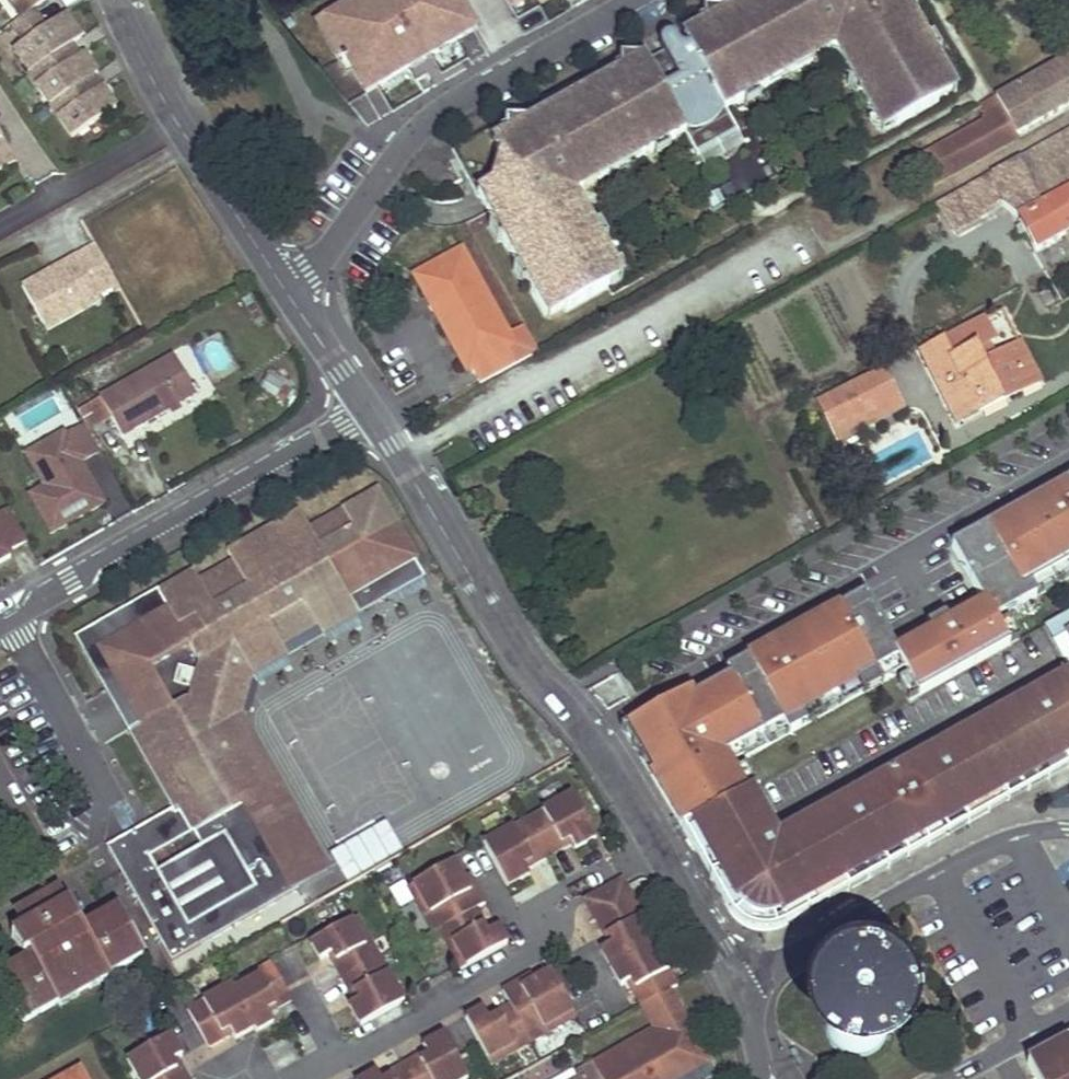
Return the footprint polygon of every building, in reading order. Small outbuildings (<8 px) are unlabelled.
[(48,0),(6,0),(20,20),(33,10),(48,0)] [(478,30),(462,0),(355,0),(317,21),(338,60),(345,56),(365,92),(478,30)] [(739,132),(727,110),(814,62),(810,55),(825,47),(829,53),(840,56),(874,117),(889,108),(900,127),(940,104),(937,99),(956,88),(936,54),(931,57),(923,44),(929,40),(912,11),(907,13),(900,0),(783,0),(781,1),(780,0),(754,0),(732,13),(710,7),(705,28),(686,38),(689,43),(682,47),(680,42),(674,39),(670,38),(668,40),(664,45),(664,52),(667,57),(650,67),(647,60),(625,54),(619,76),(558,110),(565,123),(551,131),(543,118),(531,125),(510,120),(506,139),(495,145),(500,156),(494,184),(478,193),(494,223),(503,219),(511,233),(503,238),(519,268),(528,264),(535,278),(528,283),(547,317),(565,307),(568,313),(610,289),(599,269),(613,260),(580,201),(583,190),(580,184),(595,176),(599,182),(687,133),(699,154),(739,132)] [(528,0),(508,0),(513,9),(528,0)] [(912,11),(920,7),(916,0),(900,0),(907,13),(912,11)] [(20,20),(10,26),(20,41),(11,47),(27,70),(25,72),(70,135),(116,103),(93,71),(96,70),(82,49),(77,52),(69,41),(75,38),(59,14),(43,25),(33,10),(20,20)] [(931,57),(936,54),(944,49),(936,36),(929,40),(923,44),(931,57)] [(686,38),(680,42),(682,47),(689,43),(686,38)] [(996,96),(1000,104),(986,112),(983,121),(918,158),(933,185),(1007,144),(1005,141),(1068,105),(1068,55),(996,96)] [(996,96),(982,104),(986,112),(1000,104),(996,96)] [(885,136),(900,127),(889,108),(874,117),(885,136)] [(558,110),(543,118),(551,131),(565,123),(558,110)] [(973,185),(980,202),(984,200),(988,211),(1001,203),(1021,221),(1036,250),(1068,232),(1068,132),(973,185)] [(14,161),(0,136),(0,169),(14,161)] [(959,214),(980,202),(973,185),(951,198),(959,214)] [(503,219),(494,223),(488,227),(496,242),(503,238),(511,233),(503,219)] [(95,247),(22,288),(47,332),(101,302),(98,296),(117,285),(95,247)] [(461,253),(414,279),(425,299),(434,295),(444,313),(436,318),(467,372),(471,370),(479,384),(517,363),(509,348),(513,346),(461,253)] [(624,280),(613,260),(599,269),(610,289),(624,280)] [(528,264),(519,268),(513,272),(521,287),(528,283),(535,278),(528,264)] [(1055,306),(1048,293),(1041,297),(1048,310),(1055,306)] [(434,295),(425,299),(436,318),(444,313),(434,295)] [(1033,366),(1022,343),(996,356),(990,344),(997,340),(985,319),(923,352),(958,422),(1023,391),(1015,375),(1033,366)] [(197,394),(175,355),(102,397),(112,416),(124,436),(171,409),(181,403),(197,394)] [(1041,382),(1033,366),(1015,375),(1023,391),(1041,382)] [(898,399),(884,371),(818,403),(832,431),(898,399)] [(112,416),(102,397),(78,410),(87,425),(89,429),(112,416)] [(902,408),(898,399),(832,431),(837,441),(902,408)] [(184,409),(181,403),(171,409),(174,415),(184,409)] [(28,454),(48,489),(33,498),(53,533),(106,502),(82,461),(101,450),(89,429),(87,425),(68,435),(66,432),(28,454)] [(629,721),(645,751),(638,755),(680,825),(743,790),(752,785),(737,759),(897,671),(912,697),(1003,647),(983,610),(1005,598),(1011,608),(1030,598),(1024,587),(1068,562),(1068,478),(945,546),(977,605),(943,624),(939,616),(911,631),(916,639),(891,653),(859,594),(629,721)] [(172,801),(107,838),(170,949),(290,881),(230,772),(244,765),(218,721),(211,719),(214,709),(236,715),(238,708),(249,673),(254,676),(289,655),(284,646),(318,627),(323,636),(425,578),(395,525),(399,523),(378,487),(308,527),(297,509),(227,550),(232,559),(198,578),(193,570),(79,635),(111,692),(124,685),(147,725),(133,732),(172,801)] [(11,557),(8,552),(28,540),(9,507),(0,512),(0,563),(11,557)] [(1058,636),(1068,656),(1068,629),(1058,636)] [(596,687),(604,708),(627,700),(619,679),(596,687)] [(1063,679),(769,840),(708,874),(735,921),(750,932),(767,935),(783,925),(778,917),(791,909),(785,897),(792,893),(799,906),(862,871),(876,851),(869,839),(875,836),(881,846),(912,822),(946,811),(941,800),(947,797),(954,808),(979,807),(1060,762),(1054,750),(1060,746),(1068,761),(1068,690),(1063,679)] [(111,692),(133,732),(147,725),(124,685),(111,692)] [(326,860),(238,708),(236,715),(214,709),(211,719),(218,721),(244,765),(230,772),(290,881),(326,860)] [(622,725),(638,755),(645,751),(629,721),(622,725)] [(1060,762),(1064,769),(1068,767),(1068,761),(1060,746),(1054,750),(1060,762)] [(1060,762),(979,807),(983,815),(1064,769),(1060,762)] [(757,816),(743,790),(680,825),(695,851),(757,816)] [(575,793),(487,842),(510,885),(532,873),(528,868),(575,842),(578,848),(599,836),(575,793)] [(862,871),(866,879),(983,815),(979,807),(954,808),(947,797),(941,800),(946,811),(912,822),(881,846),(875,836),(869,839),(876,851),(862,871)] [(769,840),(757,816),(695,851),(708,874),(769,840)] [(390,823),(326,850),(340,884),(404,857),(390,823)] [(456,860),(410,885),(436,931),(442,928),(464,968),(510,942),(501,925),(492,930),(479,907),(488,902),(479,886),(473,889),(465,876),(456,860)] [(783,925),(866,879),(862,871),(799,906),(792,893),(785,897),(791,909),(778,917),(783,925)] [(471,873),(465,876),(473,889),(479,886),(471,873)] [(626,885),(619,889),(627,903),(634,899),(626,885)] [(97,921),(80,930),(57,889),(17,911),(26,928),(19,932),(31,953),(33,957),(14,968),(18,976),(2,984),(23,1022),(58,1003),(56,999),(75,988),(77,993),(88,986),(86,982),(104,973),(107,977),(142,957),(121,918),(102,928),(97,921)] [(619,889),(589,906),(606,936),(609,935),(613,942),(610,944),(602,949),(622,985),(628,982),(632,979),(636,986),(632,989),(641,1005),(643,1004),(669,990),(673,988),(664,973),(670,969),(655,942),(658,941),(643,914),(635,918),(627,903),(619,889)] [(634,899),(627,903),(635,918),(643,914),(634,899)] [(97,921),(102,928),(121,918),(116,911),(97,921)] [(359,915),(313,941),(323,958),(332,953),(357,1000),(352,1003),(363,1024),(407,1000),(359,915)] [(31,953),(19,932),(12,936),(23,957),(31,953)] [(274,961),(190,1007),(210,1045),(227,1036),(224,1031),(232,1027),(234,1032),(237,1037),(256,1027),(258,1030),(276,1020),(271,1011),(294,998),(274,961)] [(14,968),(0,975),(0,982),(2,984),(18,976),(14,968)] [(678,984),(670,969),(664,973),(673,988),(678,984)] [(578,1016),(552,970),(523,986),(520,981),(503,990),(511,1004),(489,1016),(484,1007),(467,1017),(493,1063),(578,1016)] [(107,977),(104,973),(86,982),(88,986),(90,989),(108,979),(107,977)] [(632,979),(628,982),(632,989),(636,986),(632,979)] [(77,993),(75,988),(56,999),(58,1003),(60,1005),(79,995),(77,993)] [(603,1078),(708,1078),(717,1074),(669,990),(643,1004),(657,1029),(594,1064),(603,1078)] [(862,993),(854,992),(842,995),(832,1002),(827,1009),(824,1016),(823,1028),(827,1040),(835,1049),(845,1055),(857,1057),(869,1054),(879,1047),(886,1037),(888,1025),(886,1013),(879,1003),(870,995),(862,993)] [(232,1027),(224,1031),(227,1036),(234,1032),(232,1027)] [(129,1056),(142,1078),(191,1078),(178,1056),(184,1053),(172,1032),(129,1056)] [(363,1078),(464,1078),(469,1076),(445,1033),(424,1045),(427,1051),(381,1076),(378,1071),(363,1078)] [(1053,1050),(1056,1057),(1049,1061),(1045,1054),(1028,1064),(1035,1078),(1068,1078),(1068,1041),(1053,1050)] [(1053,1050),(1045,1054),(1049,1061),(1056,1057),(1053,1050)] [(594,1064),(576,1075),(578,1078),(577,1078),(603,1078),(594,1064)]
